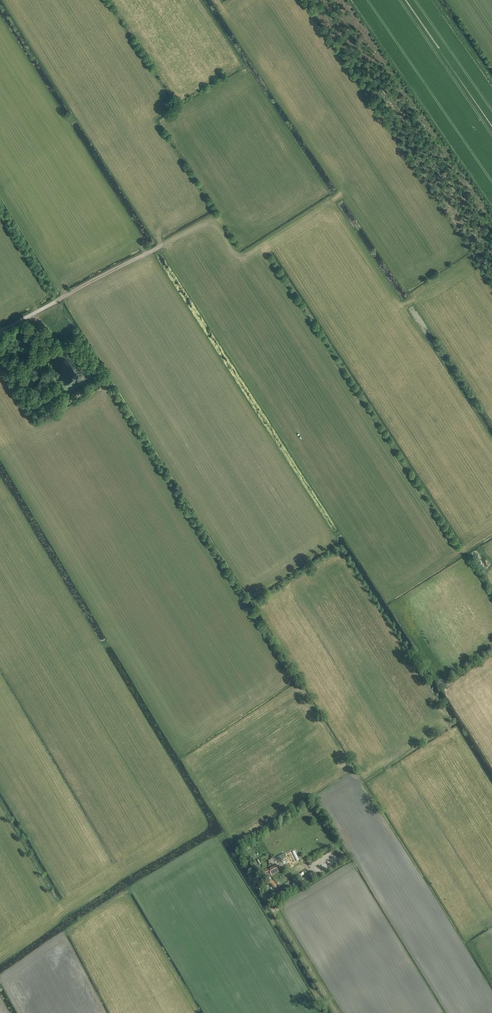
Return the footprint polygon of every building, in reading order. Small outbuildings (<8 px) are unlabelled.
[(281,859),(285,858),(283,854),(268,861),(270,865),(281,859)] [(271,876),(280,872),(276,865),(265,870),(265,872),(264,872),(266,876),(270,874),(271,876)] [(303,886),(316,879),(312,872),(299,880),(303,886)]
